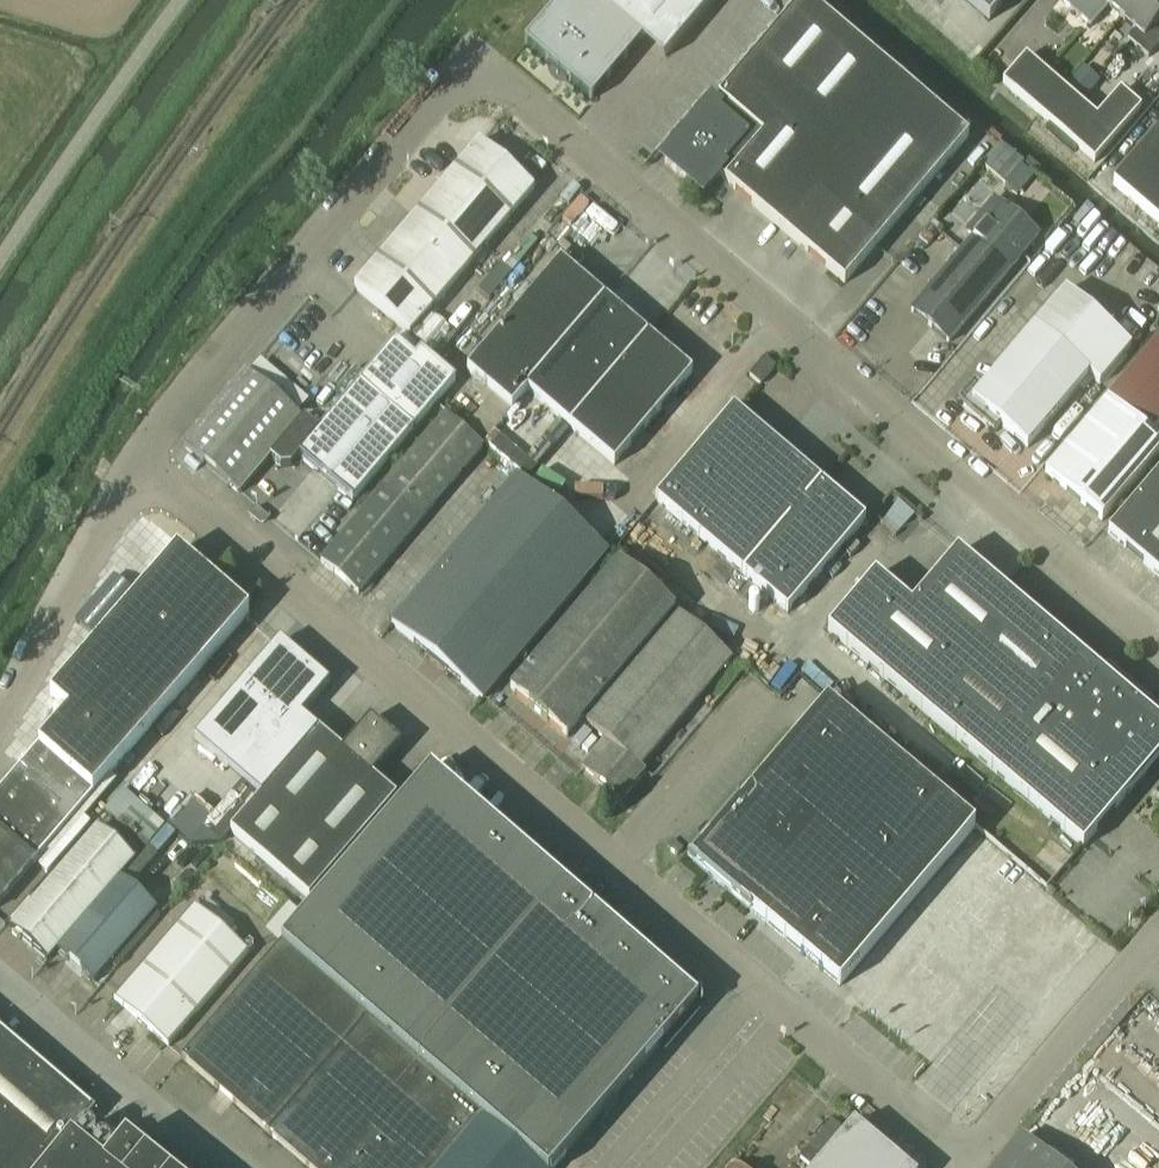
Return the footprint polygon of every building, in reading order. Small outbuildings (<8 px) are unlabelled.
[(525,45),(591,101),(641,42),(663,61),(714,0),(563,0),(525,45)] [(875,249),(968,139),(805,0),(803,0),(718,101),(666,163),(702,194),(717,176),(725,183),(725,184),(844,285),(875,249)] [(989,22),(1009,0),(964,0),(989,22)] [(1122,19),(1139,0),(1060,0),(1091,28),(1109,8),(1122,19)] [(1122,19),(1136,31),(1128,40),(1148,58),(1158,46),(1158,26),(1157,25),(1158,22),(1158,0),(1139,0),(1122,19)] [(1039,115),(1062,89),(1026,57),(1003,84),(1039,115)] [(1081,73),(1066,90),(1082,103),(1096,86),(1081,73)] [(1097,119),(1062,89),(1039,115),(1094,164),(1141,110),(1120,92),(1097,119)] [(1123,195),(1158,226),(1158,133),(1113,186),(1123,195)] [(985,164),(1019,195),(1038,174),(1003,143),(985,164)] [(410,337),(410,336),(534,191),(478,144),(354,289),(410,337)] [(574,247),(604,214),(584,196),(554,229),(574,247)] [(973,239),(911,313),(948,344),(1021,258),(1038,238),(993,200),(966,233),(973,239)] [(570,429),(614,467),(692,375),(560,263),(467,373),(511,411),(527,393),(560,421),(570,429)] [(1066,292),(1035,328),(983,390),(975,383),(958,403),(994,433),(1000,426),(1027,448),(1079,387),(1084,392),(1093,382),(1089,378),(1089,377),(1100,387),(1133,348),(1066,292)] [(1045,474),(1102,523),(1158,455),(1158,444),(1150,436),(1158,426),(1158,340),(1045,474)] [(305,416),(301,421),(269,459),(281,469),(289,467),(297,458),(353,504),(456,381),(421,352),(415,359),(395,342),(331,417),(328,415),(305,416)] [(761,387),(776,369),(765,360),(750,377),(761,387)] [(253,372),(282,397),(292,386),(262,361),(253,372)] [(245,374),(183,448),(238,495),(269,459),(301,421),(245,374)] [(655,502),(787,614),(865,522),(734,410),(655,502)] [(445,417),(382,491),(321,564),(358,595),(482,449),(445,417)] [(491,451),(491,452),(527,480),(570,429),(560,421),(526,460),(501,440),(491,451)] [(1158,578),(1158,473),(1108,534),(1158,578)] [(607,554),(516,477),(392,625),(482,701),(607,554)] [(263,517),(255,510),(249,517),(257,524),(263,517)] [(249,615),(177,553),(50,699),(68,715),(0,793),(0,903),(249,615)] [(1012,599),(957,553),(911,608),(875,577),(827,633),(918,710),(1083,849),(1158,759),(1158,724),(1012,599)] [(566,740),(581,722),(674,611),(619,564),(510,693),(566,740)] [(114,576),(76,623),(96,640),(136,594),(114,576)] [(674,611),(581,722),(605,742),(582,769),(621,802),(645,774),(639,769),(732,660),(674,611)] [(330,686),(298,658),(280,642),(194,741),(261,798),(318,733),(301,718),(330,686)] [(692,862),(715,882),(840,987),(975,829),(827,703),(692,862)] [(310,900),(339,866),(396,800),(372,779),(400,747),(370,721),(342,753),(318,733),(261,798),(261,799),(231,833),(310,900)] [(483,1119),(539,1167),(555,1167),(698,1003),(431,772),(281,945),(483,1119)] [(145,821),(157,832),(164,825),(127,791),(108,811),(132,834),(145,821)] [(57,952),(120,878),(119,878),(135,860),(98,828),(9,930),(46,962),(55,951),(57,952)] [(1031,864),(1051,882),(1073,859),(1054,840),(1031,864)] [(140,860),(122,880),(120,878),(57,952),(95,984),(158,912),(131,888),(149,867),(140,860)] [(249,955),(194,908),(113,1002),(168,1049),(249,955)] [(483,1119),(281,945),(181,1060),(306,1167),(441,1167),(483,1119)] [(71,1143),(96,1114),(0,1032),(0,1167),(102,1167),(71,1143)] [(441,1167),(539,1167),(483,1119),(441,1167)] [(884,1151),(854,1125),(817,1167),(904,1167),(884,1151)] [(997,1167),(1059,1167),(1024,1137),(997,1167)] [(125,1142),(104,1167),(158,1167),(125,1142)]
